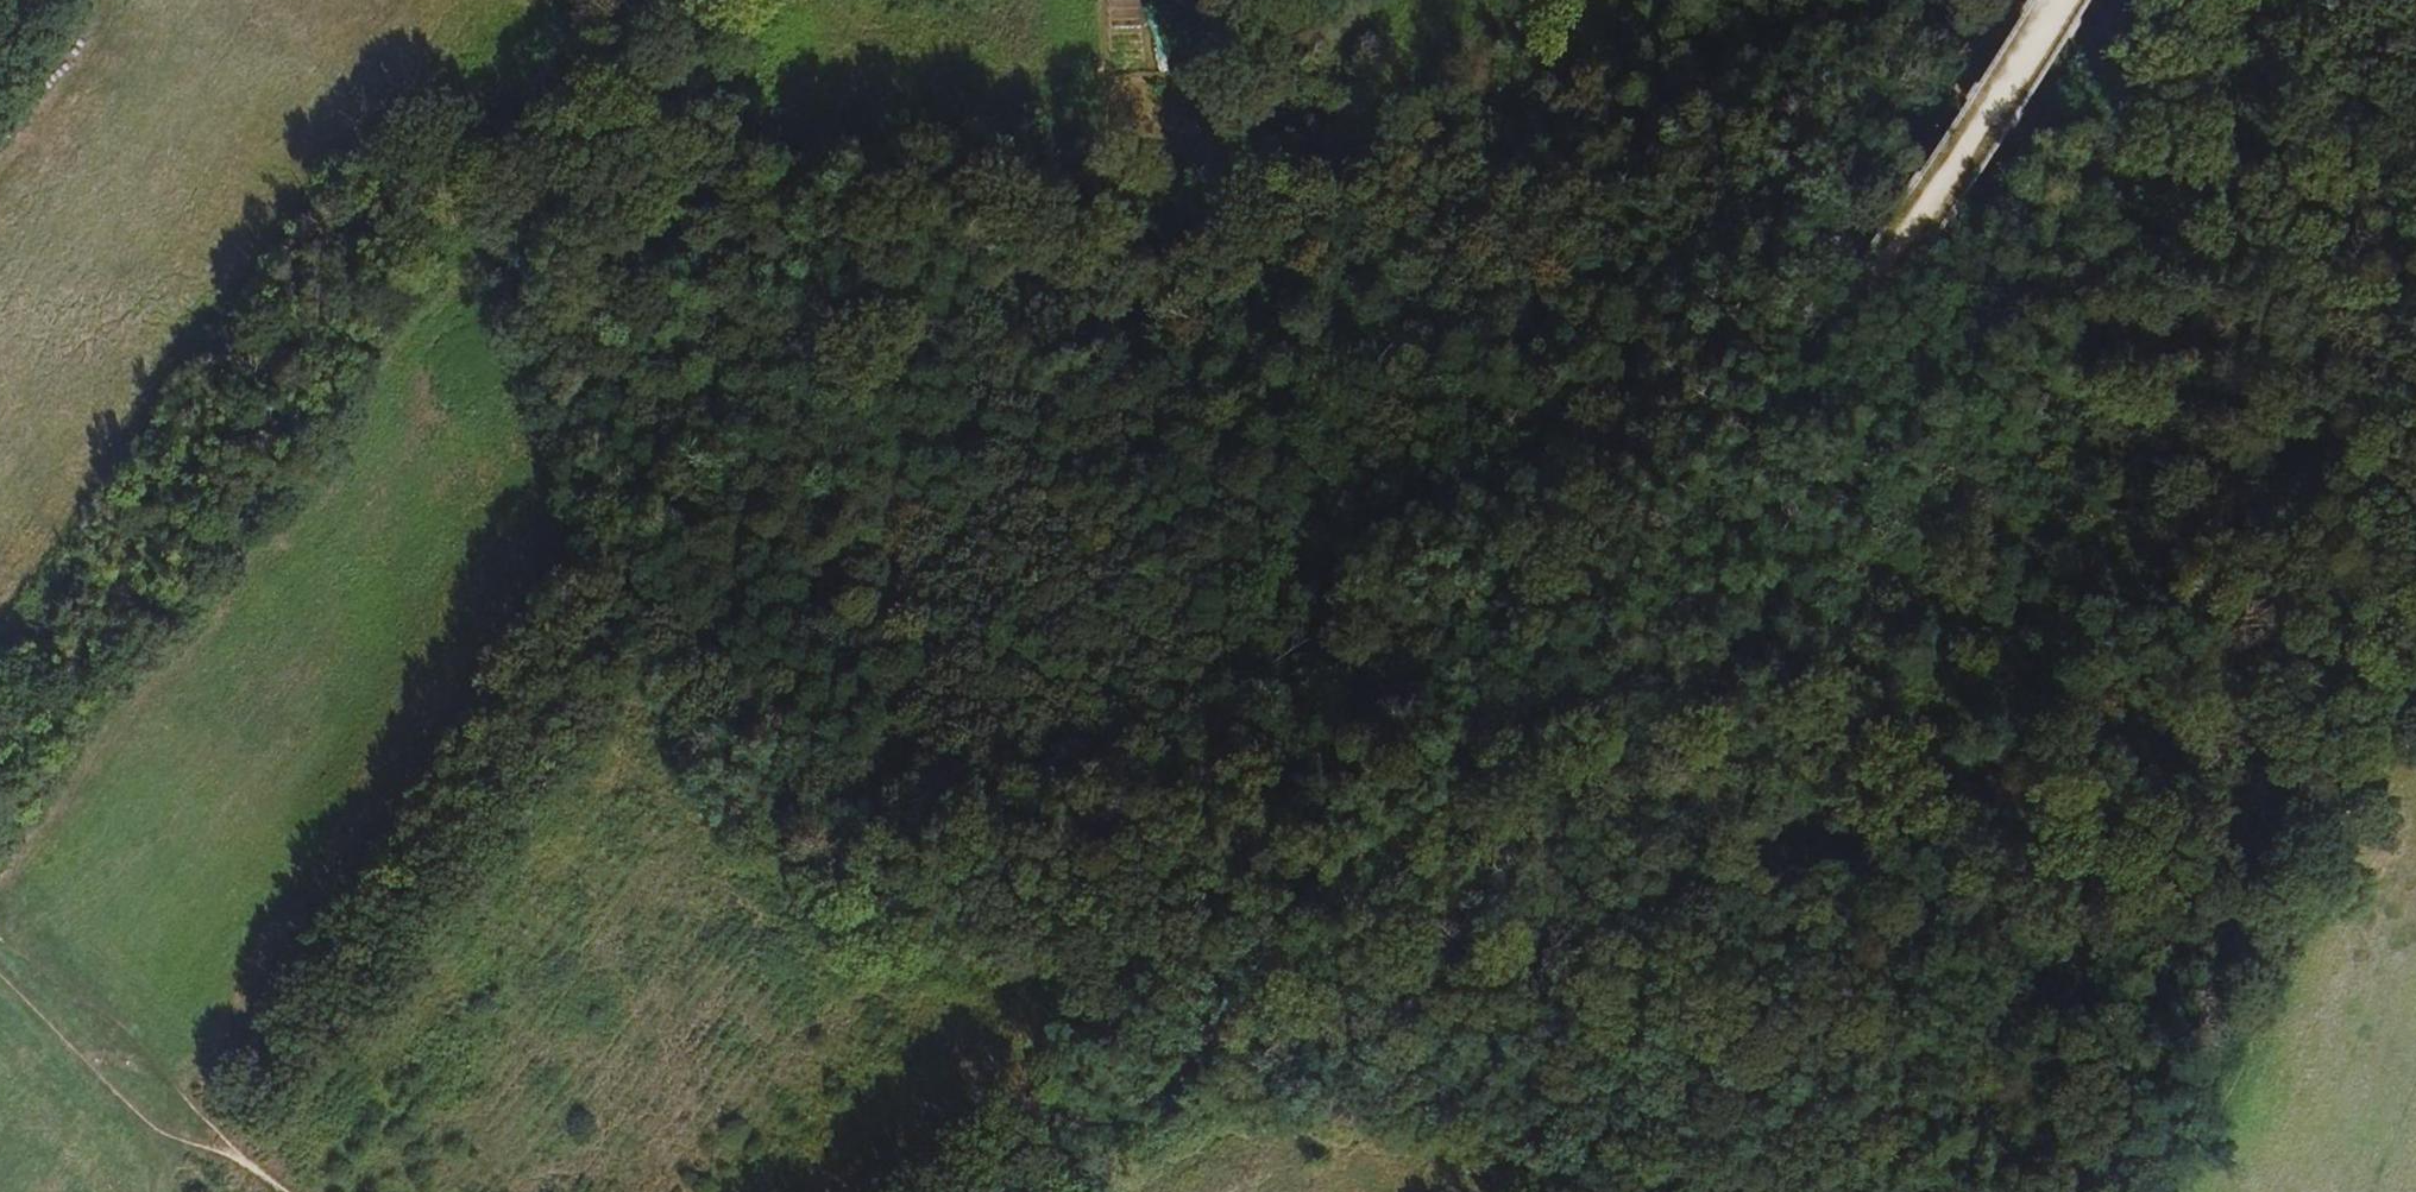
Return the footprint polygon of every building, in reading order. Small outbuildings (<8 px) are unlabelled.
[(1981,80),(1931,151),(1921,166),(1870,238),(1859,253),(1898,281),(1909,266),(1961,193),(1971,178),(2022,106),(2032,91),(2081,15),(2091,0),(2033,0),(1991,64),(1981,80)]
